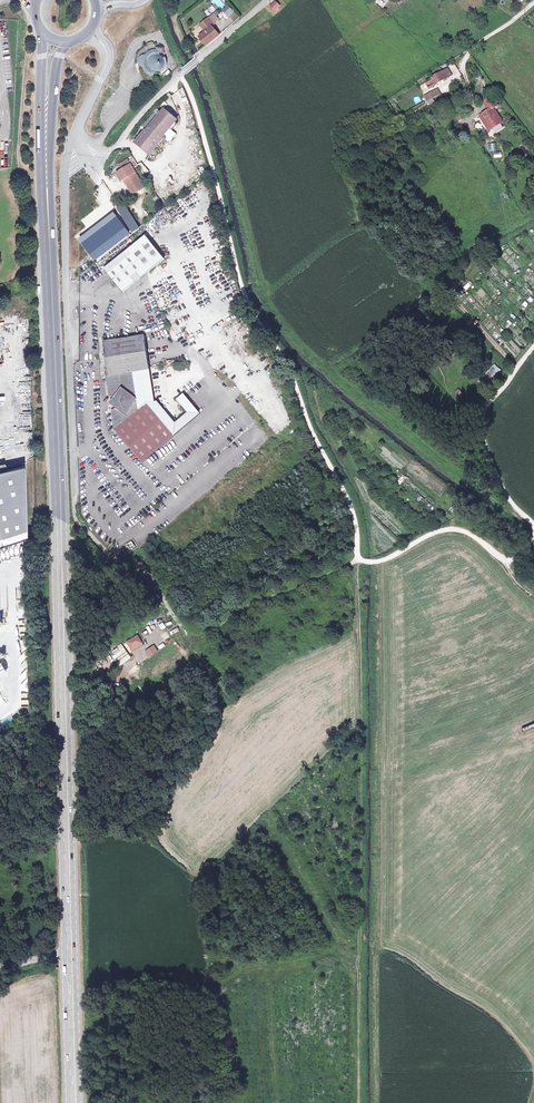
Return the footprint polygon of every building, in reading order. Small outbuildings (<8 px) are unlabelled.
[(275,3),(270,8),(274,13),(279,8),(275,3)] [(227,5),(221,11),(226,16),(232,10),(227,5)] [(213,13),(209,16),(211,17),(209,18),(213,23),(217,19),(213,13)] [(209,27),(211,28),(213,23),(209,18),(211,17),(209,16),(199,25),(205,31),(209,27)] [(217,36),(211,28),(209,27),(205,31),(199,37),(206,46),(217,36)] [(140,64),(138,64),(139,60),(140,61),(143,57),(144,57),(145,56),(146,55),(146,54),(147,54),(148,53),(149,53),(150,52),(151,52),(151,51),(152,51),(153,51),(155,51),(154,49),(154,46),(153,46),(150,47),(147,47),(145,48),(142,50),(141,52),(139,54),(138,55),(137,56),(137,58),(136,60),(136,62),(135,64),(135,65),(137,65),(140,64)] [(165,58),(164,57),(162,59),(161,58),(160,57),(159,57),(158,57),(159,52),(160,52),(160,49),(157,49),(157,51),(156,51),(155,51),(153,51),(152,51),(151,51),(151,52),(150,52),(149,53),(148,53),(147,54),(146,54),(146,55),(145,56),(144,57),(143,57),(140,61),(139,60),(138,64),(140,64),(140,66),(141,69),(142,68),(143,70),(144,72),(145,73),(146,74),(148,76),(149,77),(151,78),(152,78),(155,73),(159,72),(161,74),(163,73),(164,72),(165,71),(165,70),(166,68),(167,67),(167,66),(167,64),(167,63),(166,61),(166,60),(165,58)] [(439,75),(444,83),(452,77),(448,70),(443,73),(439,75)] [(438,86),(444,83),(439,75),(434,79),(434,80),(433,81),(437,87),(438,86)] [(439,87),(438,86),(437,87),(433,81),(427,85),(431,92),(439,87)] [(429,104),(434,101),(440,97),(442,96),(439,92),(427,99),(428,102),(429,104)] [(484,106),(492,101),(490,98),(482,103),(484,106)] [(434,101),(429,104),(433,109),(438,106),(434,101)] [(492,101),(484,106),(489,113),(483,117),(485,121),(484,122),(491,133),(503,125),(493,110),(497,108),(492,101)] [(157,118),(152,115),(144,124),(140,128),(145,132),(136,144),(152,157),(167,139),(166,138),(180,121),(165,109),(162,113),(157,118)] [(157,118),(162,113),(158,110),(153,114),(152,115),(157,118)] [(191,159),(186,164),(189,167),(194,162),(191,159)] [(132,172),(128,166),(125,161),(117,166),(120,171),(114,174),(119,181),(122,179),(131,195),(142,188),(132,172)] [(146,174),(149,171),(141,163),(138,166),(146,174)] [(159,187),(168,185),(166,179),(174,177),(173,169),(159,172),(161,180),(157,181),(159,187)] [(122,205),(116,209),(132,233),(138,229),(122,205)] [(96,262),(105,255),(91,237),(113,220),(111,217),(81,242),(96,262)] [(91,237),(105,255),(127,237),(113,220),(91,237)] [(103,271),(121,295),(164,260),(145,237),(103,271)] [(470,292),(475,284),(468,280),(463,288),(470,292)] [(463,288),(458,292),(462,296),(467,292),(463,288)] [(242,304),(237,292),(234,293),(241,313),(246,311),(242,304)] [(184,318),(180,320),(175,309),(163,313),(164,317),(162,318),(163,321),(166,320),(168,325),(166,326),(173,345),(192,337),(184,318)] [(145,466),(177,438),(149,406),(157,405),(148,339),(106,345),(111,379),(109,379),(112,399),(113,399),(114,400),(115,400),(116,400),(117,401),(118,401),(118,403),(119,403),(119,404),(119,405),(120,406),(120,407),(120,408),(119,409),(119,410),(118,411),(118,412),(117,412),(116,412),(115,413),(114,413),(117,434),(145,466)] [(493,363),(479,380),(488,388),(502,371),(493,363)] [(149,406),(177,438),(203,416),(186,397),(180,402),(190,415),(178,426),(160,405),(157,405),(149,406)] [(25,538),(23,466),(0,471),(0,547),(25,538)] [(125,641),(132,652),(144,645),(137,634),(125,641)] [(112,650),(114,654),(112,656),(119,666),(131,658),(121,644),(112,650)] [(148,657),(158,652),(153,645),(144,651),(148,657)]
